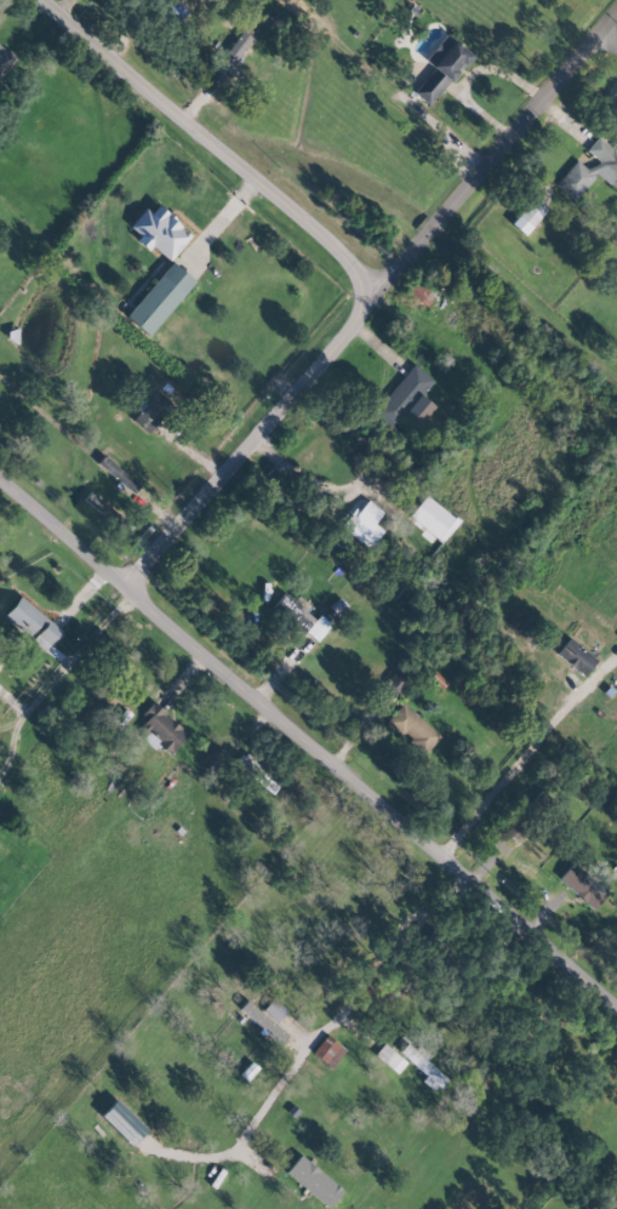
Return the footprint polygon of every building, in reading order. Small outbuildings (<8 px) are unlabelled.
[(413,92),(428,105),(471,57),(446,33),(423,59),(434,69),(413,92)] [(15,59),(0,47),(0,76),(15,59)] [(598,136),(586,151),(597,159),(588,170),(575,160),(555,185),(575,201),(596,174),(616,191),(616,151),(598,136)] [(546,210),(531,198),(510,224),(524,236),(546,210)] [(133,227),(140,232),(135,240),(147,250),(150,246),(170,261),(191,233),(151,203),(133,227)] [(194,281),(171,262),(125,317),(147,335),(194,281)] [(435,296),(416,280),(406,291),(425,308),(435,296)] [(372,413),(391,428),(405,412),(418,423),(432,406),(420,396),(433,380),(413,364),(372,413)] [(171,402),(153,390),(133,422),(151,434),(171,402)] [(137,481),(102,456),(96,465),(131,489),(137,481)] [(82,502),(112,520),(117,510),(88,492),(82,502)] [(452,518),(425,495),(408,515),(435,538),(452,518)] [(369,550),(384,533),(372,523),(381,513),(367,500),(342,527),(369,550)] [(314,644),(330,625),(319,615),(316,619),(295,600),(293,602),(284,594),(272,607),(314,644)] [(44,650),(60,630),(19,596),(3,616),(44,650)] [(555,653),(583,676),(596,660),(568,638),(555,653)] [(395,697),(410,680),(395,667),(380,683),(395,697)] [(132,727),(155,748),(158,745),(168,755),(187,734),(155,703),(132,727)] [(385,724),(425,753),(440,733),(400,704),(385,724)] [(234,762),(269,795),(278,786),(242,753),(234,762)] [(606,895),(572,863),(558,878),(592,910),(606,895)] [(262,1009),(276,1021),(286,1010),(273,998),(262,1009)] [(312,1053),(331,1067),(344,1050),(325,1034),(312,1053)] [(439,1088),(446,1079),(423,1060),(428,1055),(417,1045),(415,1049),(405,1042),(396,1051),(424,1076),(421,1080),(432,1090),(436,1085),(439,1088)] [(395,1073),(405,1062),(383,1043),(373,1054),(395,1073)] [(284,1171),(324,1207),(338,1191),(298,1156),(284,1171)]
